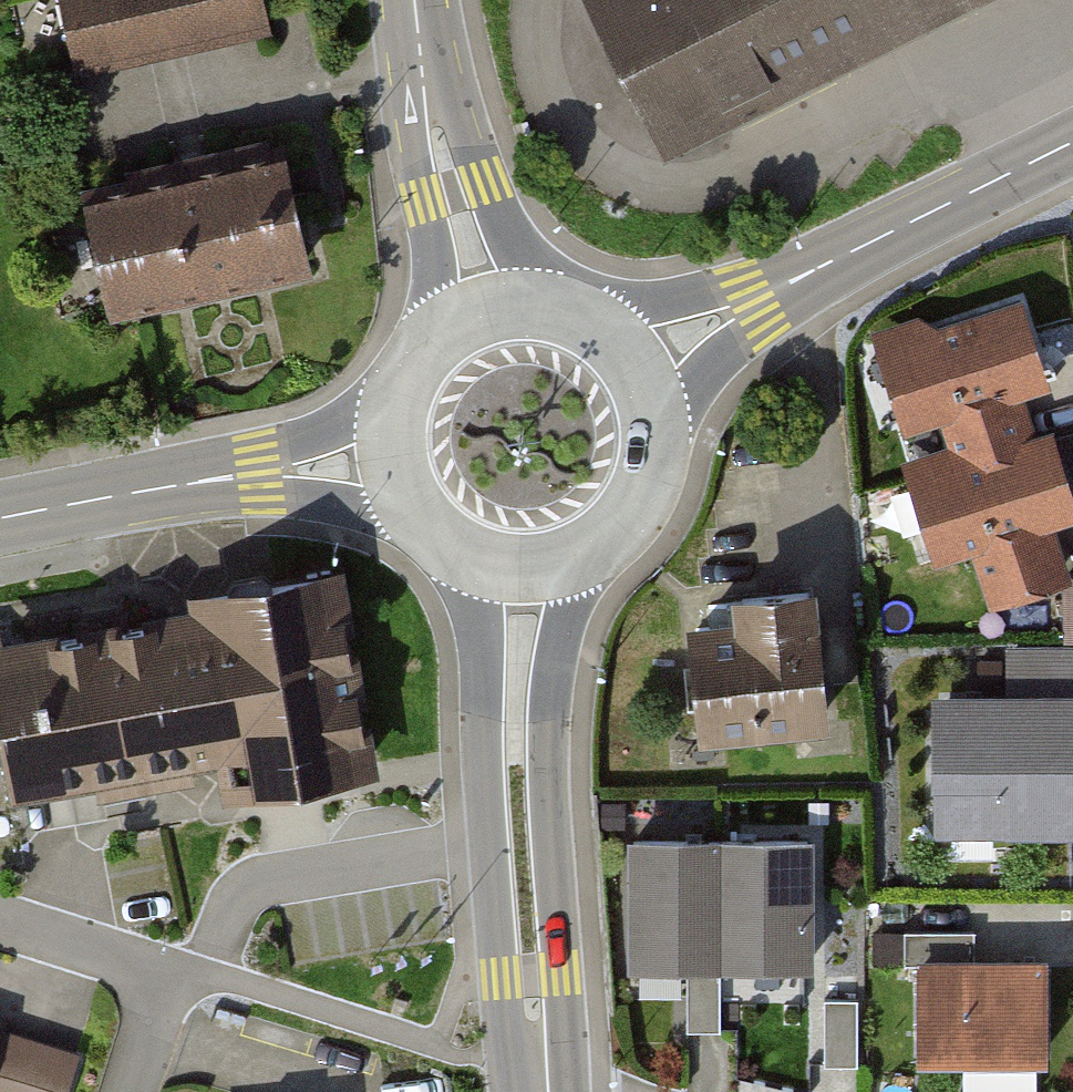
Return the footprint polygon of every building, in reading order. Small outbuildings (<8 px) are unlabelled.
[(262,28),(256,0),(76,0),(88,62),(262,28)] [(660,147),(955,0),(587,0),(660,147)] [(94,308),(304,267),(285,172),(75,213),(94,308)] [(943,390),(956,435),(1021,417),(1009,372),(1047,361),(1025,282),(875,325),(897,403),(943,390)] [(931,536),(974,524),(989,577),(1061,557),(1045,504),(1072,496),(1072,489),(1050,408),(1021,417),(956,435),(906,449),(931,536)] [(691,596),(696,698),(840,691),(834,562),(734,567),(736,594),(691,596)] [(0,647),(0,800),(203,770),(206,789),(264,780),(311,773),(339,769),(365,765),(338,580),(172,604),(175,622),(0,647)] [(946,800),(1072,797),(1072,668),(942,672),(946,800)] [(311,773),(264,780),(266,796),(314,788),(311,773)] [(629,940),(723,942),(726,821),(631,819),(629,940)] [(723,942),(818,944),(820,824),(726,821),(723,942)] [(919,938),(919,1020),(1051,1020),(1051,938),(919,938)] [(722,955),(689,955),(689,1027),(722,1027),(722,955)] [(859,987),(823,988),(826,1063),(861,1062),(859,987)] [(70,1034),(0,1012),(0,1091),(51,1091),(70,1034)]
